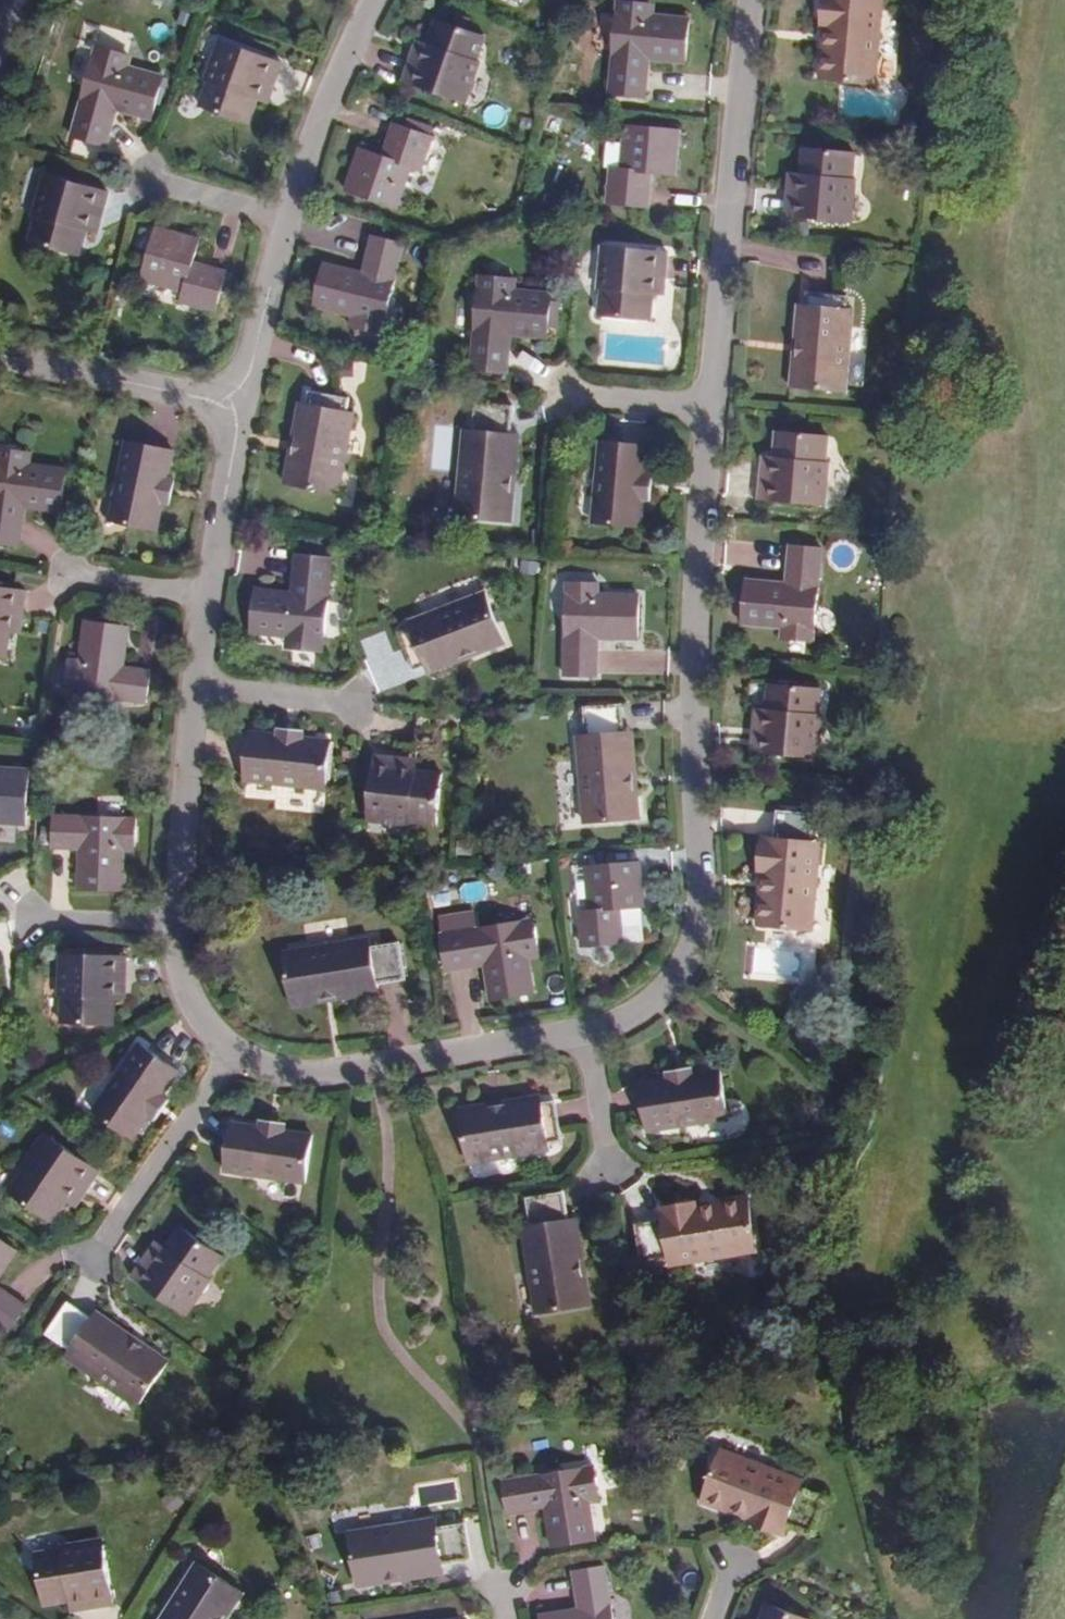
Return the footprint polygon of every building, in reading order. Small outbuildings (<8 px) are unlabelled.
[(638,0),(615,0),(608,89),(639,92),(642,58),(682,61),(685,16),(646,12),(646,1),(638,0)] [(816,24),(826,26),(824,44),(818,43),(816,74),(870,79),(877,0),(818,0),(816,24)] [(482,34),(432,16),(422,41),(412,38),(398,75),(461,99),(476,58),(474,57),(482,34)] [(282,58),(218,34),(204,73),(207,74),(196,100),(247,119),(255,97),(265,101),(282,58)] [(126,49),(95,41),(70,130),(100,139),(111,103),(151,114),(163,71),(123,60),(126,49)] [(677,126),(623,121),(619,167),(609,166),(606,199),(646,203),(649,170),(672,172),(677,126)] [(430,136),(391,122),(379,153),(358,146),(343,189),(395,207),(410,164),(419,167),(430,136)] [(856,150),(802,145),(799,172),(788,171),(784,212),(852,219),(857,177),(854,176),(856,150)] [(107,187),(42,170),(32,206),(34,209),(26,235),(78,249),(85,225),(96,228),(107,187)] [(198,237),(154,226),(140,279),(184,290),(182,301),(215,310),(225,270),(192,262),(198,237)] [(402,241),(372,233),(361,272),(321,261),(311,303),(350,314),(348,324),(378,332),(402,241)] [(665,251),(599,243),(594,283),(598,285),(595,312),(647,317),(649,291),(660,292),(665,251)] [(508,275),(476,273),(468,364),(499,368),(503,330),(544,334),(548,291),(507,287),(508,275)] [(796,354),(790,354),(787,384),(843,390),(851,308),(844,307),(845,295),(803,291),(802,303),(796,354)] [(796,302),(790,354),(796,354),(802,303),(796,302)] [(293,454),(285,453),(280,480),(333,492),(351,410),(345,409),(347,399),(307,389),(305,400),(293,454)] [(502,490),(506,432),(508,403),(470,398),(468,428),(460,427),(451,513),(506,519),(509,491),(502,490)] [(297,399),(285,453),(293,454),(305,400),(297,399)] [(828,435),(773,430),(771,455),(761,454),(757,497),(825,502),(828,460),(824,460),(828,435)] [(514,432),(506,432),(502,490),(509,491),(514,432)] [(161,502),(164,502),(168,477),(166,476),(172,448),(123,438),(108,519),(156,527),(161,502)] [(643,499),(645,471),(648,444),(599,440),(591,520),(641,525),(643,499)] [(0,447),(0,540),(12,541),(17,506),(57,511),(64,468),(24,461),(25,450),(0,447)] [(655,472),(645,471),(643,499),(652,500),(655,472)] [(168,477),(164,502),(171,504),(176,478),(168,477)] [(819,546),(788,543),(784,583),(743,579),(739,623),(780,628),(779,637),(809,640),(819,546)] [(292,592),(253,588),(248,631),(288,637),(287,647),(318,651),(329,559),(296,555),(292,592)] [(596,582),(565,580),(563,673),(594,674),(595,637),(634,638),(636,594),(596,593),(596,582)] [(0,583),(0,653),(9,654),(12,630),(23,631),(29,587),(0,583)] [(474,646),(477,653),(505,643),(486,592),(408,620),(410,626),(398,630),(413,669),(424,665),(474,646)] [(130,625),(84,619),(79,658),(67,657),(63,691),(145,703),(150,668),(124,664),(130,625)] [(426,672),(477,653),(474,646),(424,665),(426,672)] [(820,684),(767,679),(764,705),(755,705),(750,747),(816,752),(820,711),(817,710),(820,684)] [(637,818),(635,789),(627,790),(622,732),(620,701),(579,704),(581,735),(574,736),(581,823),(637,818)] [(276,723),(275,733),(301,736),(302,727),(276,723)] [(301,736),(275,733),(247,729),(244,779),(323,787),(328,739),(301,736)] [(627,790),(635,789),(631,731),(622,732),(627,790)] [(415,760),(373,756),(366,823),(408,826),(409,824),(434,826),(439,772),(414,770),(415,760)] [(817,810),(778,807),(775,836),(763,835),(759,873),(770,874),(768,891),(762,890),(759,923),(814,928),(822,841),(814,840),(817,810)] [(135,812),(53,808),(50,842),(76,843),(74,884),(120,885),(122,847),(133,847),(135,812)] [(15,863),(17,818),(0,818),(0,863),(15,863)] [(637,860),(583,864),(585,909),(578,910),(580,944),(619,941),(617,906),(640,904),(637,860)] [(535,947),(530,915),(474,925),(471,908),(437,914),(440,931),(438,931),(444,962),(482,956),(488,996),(531,988),(530,986),(524,949),(535,947)] [(317,992),(374,983),(373,981),(402,976),(396,938),(366,943),(365,937),(279,951),(289,1004),(318,999),(317,992)] [(126,953),(58,952),(56,993),(61,993),(60,1021),(113,1022),(114,996),(124,996),(126,953)] [(375,990),(374,983),(317,992),(318,999),(375,990)] [(147,1115),(149,1116),(163,1094),(161,1093),(178,1069),(137,1041),(91,1108),(132,1136),(147,1115)] [(665,1064),(666,1072),(693,1068),(692,1060),(665,1064)] [(693,1068),(666,1072),(666,1074),(638,1079),(646,1128),(727,1116),(719,1066),(693,1070),(693,1068)] [(485,1106),(538,1099),(537,1092),(484,1099),(485,1106)] [(163,1094),(149,1116),(156,1120),(170,1099),(163,1094)] [(550,1097),(538,1099),(485,1106),(484,1099),(455,1104),(464,1160),(547,1147),(545,1141),(557,1138),(550,1097)] [(255,1123),(282,1126),(283,1118),(256,1114),(255,1123)] [(282,1129),(282,1126),(255,1123),(254,1125),(228,1121),(221,1171),(301,1182),(308,1133),(282,1129)] [(98,1170),(41,1130),(18,1164),(21,1166),(6,1188),(52,1219),(67,1197),(75,1203),(98,1170)] [(578,1274),(568,1216),(563,1189),(525,1195),(530,1225),(522,1226),(537,1312),(591,1303),(586,1273),(578,1274)] [(662,1218),(634,1222),(641,1261),(668,1257),(669,1264),(756,1250),(749,1196),(716,1201),(717,1207),(700,1209),(698,1199),(661,1205),(662,1218)] [(577,1215),(568,1216),(578,1274),(586,1273),(577,1215)] [(206,1242),(172,1219),(133,1274),(165,1297),(168,1294),(190,1309),(219,1265),(199,1251),(206,1242)] [(0,1237),(0,1275),(18,1250),(0,1237)] [(7,1331),(26,1306),(0,1288),(0,1326),(7,1331)] [(138,1346),(92,1317),(68,1300),(45,1333),(70,1350),(65,1357),(137,1406),(169,1359),(141,1341),(138,1346)] [(97,1311),(92,1317),(138,1346),(141,1341),(97,1311)] [(798,1479),(718,1445),(699,1494),(726,1506),(728,1501),(746,1508),(742,1519),(777,1533),(783,1521),(807,1531),(821,1495),(796,1485),(798,1479)] [(588,1464),(499,1480),(505,1511),(539,1505),(546,1545),(589,1537),(582,1498),(594,1495),(588,1464)] [(384,1571),(441,1561),(468,1557),(462,1519),(433,1523),(432,1516),(346,1530),(356,1584),(386,1579),(384,1571)] [(62,1544),(33,1550),(42,1601),(67,1596),(69,1608),(109,1601),(98,1535),(62,1541),(62,1544)] [(218,1609),(224,1613),(239,1590),(195,1560),(156,1618),(211,1618),(218,1609)] [(442,1570),(441,1561),(384,1571),(386,1579),(442,1570)] [(569,1568),(575,1605),(537,1612),(538,1618),(609,1618),(600,1564),(569,1568)] [(768,1601),(761,1618),(811,1618),(768,1601)] [(211,1618),(222,1618),(225,1614),(224,1613),(218,1609),(211,1618)]
